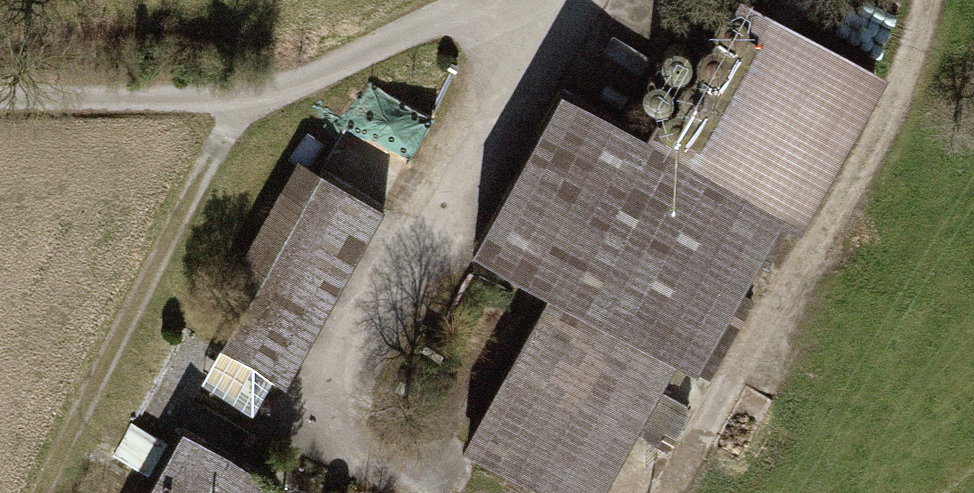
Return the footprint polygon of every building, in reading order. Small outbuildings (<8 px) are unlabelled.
[(749,28),(748,19),(743,12),(735,8),(726,8),(719,13),(715,21),(715,30),(720,37),(728,41),(737,41),(745,36),(749,28)] [(467,447),(549,492),(596,492),(673,357),(696,369),(698,366),(708,372),(751,295),(740,288),(862,72),(759,13),(680,153),(562,87),(473,244),(555,290),(467,447)] [(695,60),(694,51),(689,43),(681,40),(672,40),(665,45),(661,53),(661,62),(666,69),(674,73),(683,73),(691,68),(695,60)] [(730,61),(730,52),(725,45),(717,41),(708,42),(700,46),(696,54),(697,63),(702,71),(710,75),(719,74),(726,69),(730,61)] [(675,93),(675,84),(670,77),(662,73),(653,73),(645,78),(642,86),(642,95),(647,102),(655,106),(664,106),(671,101),(675,93)] [(712,94),(711,85),(706,77),(698,73),(689,74),(682,79),(678,87),(678,96),(683,103),(691,107),(700,107),(708,102),(712,94)] [(369,80),(336,160),(399,186),(432,106),(369,80)] [(692,126),(692,117),(687,110),(679,106),(670,107),(662,112),(658,120),(659,128),(664,136),(672,140),(681,139),(688,134),(692,126)] [(284,381),(383,206),(320,170),(201,381),(248,407),(268,372),(284,381)] [(188,431),(153,492),(263,492),(272,477),(239,459),(253,434),(187,397),(173,422),(188,431)]
